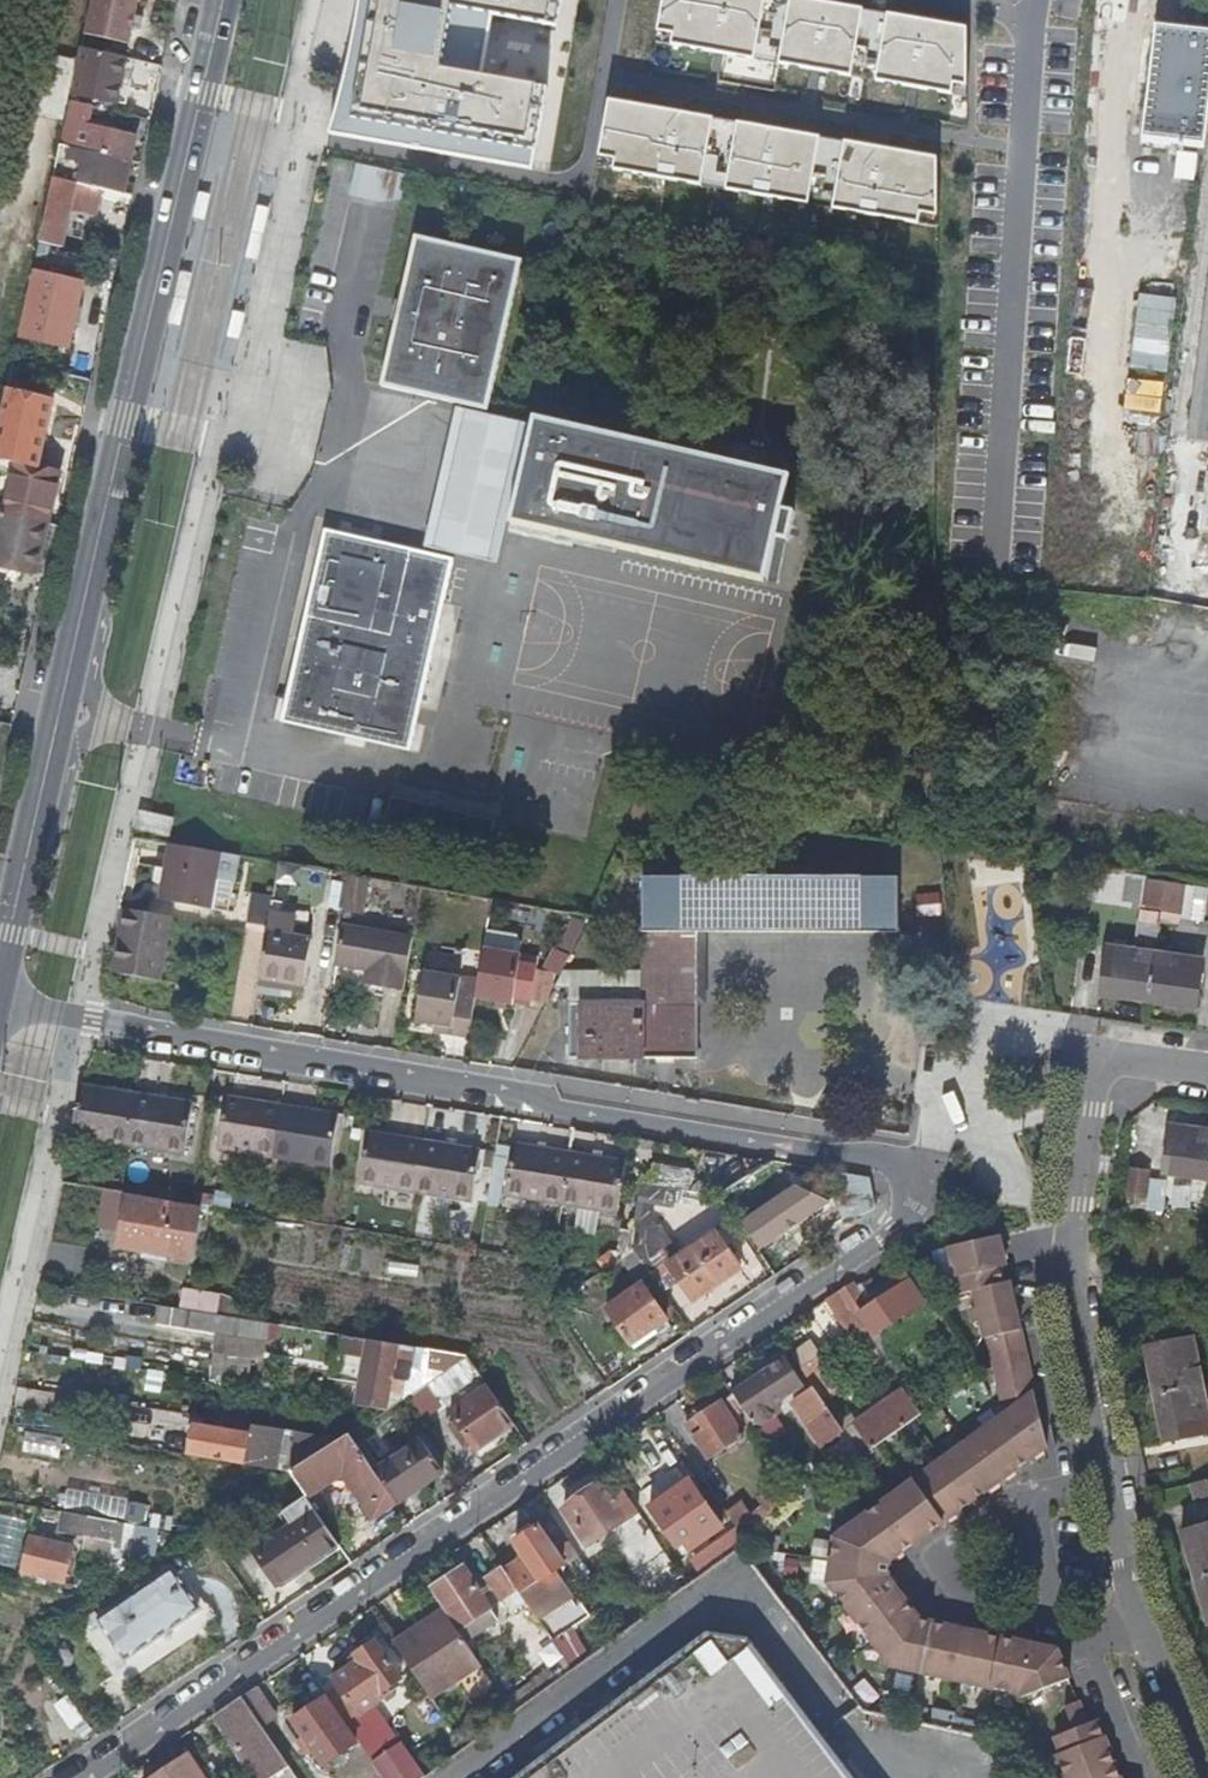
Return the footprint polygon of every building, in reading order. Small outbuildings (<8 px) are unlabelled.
[(87,33),(139,44),(149,0),(94,0),(87,33)] [(562,0),(362,0),(361,10),(358,23),(355,37),(352,51),(349,61),(346,77),(339,100),(328,136),(537,174),(551,88),(478,76),(487,21),(557,32),(562,0)] [(954,96),(954,85),(968,88),(969,27),(810,0),(662,0),(657,32),(673,35),(671,45),(954,96)] [(1131,141),(1205,149),(1207,117),(1207,29),(1144,22),(1131,141)] [(123,82),(128,57),(95,50),(84,95),(120,103),(120,102),(128,104),(133,84),(123,82)] [(920,226),(922,214),(939,216),(939,156),(609,99),(599,157),(616,160),(614,171),(920,226)] [(107,153),(133,159),(138,137),(93,126),(88,149),(107,153)] [(126,190),(133,159),(107,153),(100,184),(126,190)] [(1171,153),(1169,181),(1192,183),(1194,155),(1171,153)] [(353,167),(347,193),(370,198),(376,172),(353,167)] [(56,174),(42,239),(67,245),(74,203),(68,201),(69,197),(96,202),(100,184),(56,174)] [(489,408),(523,259),(417,237),(404,300),(399,319),(385,385),(457,401),(489,408)] [(34,270),(21,333),(70,344),(84,281),(34,270)] [(0,428),(0,467),(4,468),(18,470),(20,461),(42,466),(56,400),(8,390),(7,396),(0,428)] [(489,408),(457,401),(423,549),(457,556),(503,567),(514,521),(537,419),(489,408)] [(785,509),(793,472),(538,415),(537,419),(514,521),(769,578),(785,509)] [(18,470),(7,512),(49,522),(61,470),(42,466),(20,461),(18,470)] [(7,512),(6,522),(0,545),(0,564),(38,572),(49,522),(7,512)] [(412,748),(457,556),(423,549),(328,530),(284,720),(291,720),(412,748)] [(172,834),(175,816),(155,812),(142,809),(138,826),(172,834)] [(222,850),(170,841),(161,898),(212,907),(222,850)] [(902,894),(902,875),(862,875),(680,875),(647,875),(647,970),(647,1001),(573,1001),(573,1055),(702,1055),(702,929),(862,929),(902,929),(902,894)] [(1193,916),(1197,887),(1127,876),(1123,905),(1193,916)] [(338,913),(360,917),(366,881),(344,878),(338,913)] [(249,893),(244,921),(260,924),(265,896),(249,893)] [(174,915),(126,906),(114,971),(162,979),(174,915)] [(343,921),(337,960),(369,965),(366,981),(405,987),(414,933),(343,921)] [(269,930),(268,932),(261,976),(306,983),(313,937),(269,930)] [(522,950),(485,943),(479,978),(517,984),(522,950)] [(1098,995),(1194,1007),(1201,959),(1105,947),(1098,995)] [(471,1033),(476,997),(460,995),(463,974),(428,968),(418,1017),(437,1021),(454,1024),(453,1030),(471,1033)] [(647,1001),(647,970),(564,970),(556,987),(570,987),(570,1001),(573,1001),(647,1001)] [(517,984),(479,978),(477,995),(514,1001),(517,984)] [(437,1027),(453,1030),(454,1024),(437,1021),(437,1027)] [(83,1086),(75,1134),(130,1145),(140,1092),(84,1082),(83,1086)] [(197,1102),(140,1092),(130,1145),(188,1155),(197,1102)] [(276,1157),(286,1104),(230,1094),(221,1147),(276,1157)] [(343,1114),(286,1104),(276,1157),(333,1167),(343,1114)] [(1163,1174),(1207,1180),(1207,1131),(1169,1126),(1163,1174)] [(420,1192),(429,1139),(373,1129),(363,1183),(420,1192)] [(485,1148),(429,1139),(420,1192),(476,1201),(485,1148)] [(566,1204),(574,1151),(519,1142),(509,1195),(566,1204)] [(631,1160),(574,1151),(566,1204),(622,1213),(631,1160)] [(783,1179),(772,1162),(723,1195),(744,1224),(746,1223),(766,1252),(836,1205),(795,1185),(756,1212),(749,1202),(783,1179)] [(646,1168),(646,1182),(683,1181),(682,1166),(646,1168)] [(1162,1212),(1165,1175),(1127,1170),(1123,1196),(1142,1198),(1142,1209),(1162,1212)] [(837,1209),(866,1213),(871,1175),(841,1172),(837,1209)] [(668,1193),(633,1191),(628,1256),(654,1257),(658,1204),(667,1205),(668,1193)] [(203,1209),(129,1196),(122,1245),(195,1259),(203,1209)] [(741,1269),(718,1231),(670,1263),(695,1300),(741,1269)] [(1008,1267),(1001,1236),(951,1247),(963,1292),(976,1290),(980,1308),(972,1311),(975,1325),(983,1322),(988,1339),(992,1338),(998,1361),(1026,1341),(1022,1323),(1022,1322),(1012,1281),(1007,1282),(1003,1268),(1008,1267)] [(912,1255),(906,1259),(910,1264),(916,1261),(912,1255)] [(865,1304),(852,1285),(842,1293),(869,1333),(872,1337),(927,1301),(908,1273),(880,1292),(881,1294),(865,1304)] [(669,1319),(645,1283),(609,1308),(637,1348),(656,1336),(653,1331),(669,1319)] [(869,1333),(842,1293),(840,1290),(830,1297),(859,1339),(869,1333)] [(266,1345),(270,1322),(188,1308),(162,1304),(159,1328),(266,1345)] [(409,1345),(346,1335),(343,1353),(365,1357),(356,1403),(389,1409),(393,1385),(405,1388),(412,1355),(408,1354),(409,1345)] [(1193,1336),(1147,1347),(1168,1441),(1207,1431),(1207,1409),(1193,1336)] [(1050,1446),(1026,1341),(998,1361),(1011,1412),(839,1534),(833,1582),(869,1631),(910,1601),(892,1577),(887,1581),(882,1574),(884,1560),(890,1556),(893,1560),(1050,1446)] [(447,1352),(424,1348),(423,1357),(433,1358),(432,1364),(444,1366),(447,1352)] [(483,1372),(472,1356),(433,1381),(445,1398),(483,1372)] [(736,1393),(757,1422),(759,1426),(785,1409),(779,1401),(805,1384),(788,1358),(736,1393)] [(479,1448),(517,1422),(491,1384),(453,1410),(457,1416),(452,1420),(457,1428),(462,1424),(479,1448)] [(924,1413),(903,1385),(853,1422),(874,1449),(914,1420),(924,1413)] [(847,1428),(818,1386),(797,1400),(825,1442),(847,1428)] [(757,1422),(736,1393),(689,1424),(712,1457),(759,1426),(757,1422)] [(196,1424),(192,1454),(279,1467),(284,1431),(254,1427),(253,1433),(222,1428),(223,1420),(207,1418),(206,1426),(196,1424)] [(344,1437),(292,1471),(309,1495),(309,1496),(345,1472),(342,1466),(365,1451),(352,1432),(344,1437)] [(27,1452),(64,1454),(65,1435),(28,1433),(27,1452)] [(423,1440),(378,1470),(398,1501),(443,1470),(423,1440)] [(378,1470),(365,1451),(342,1466),(345,1472),(378,1520),(401,1504),(398,1501),(378,1470)] [(1207,1515),(1207,1477),(1185,1481),(1192,1518),(1207,1515)] [(640,1508),(623,1483),(614,1489),(607,1480),(566,1507),(591,1543),(640,1508)] [(724,1526),(698,1488),(661,1515),(687,1552),(724,1526)] [(128,1499),(69,1490),(65,1511),(116,1520),(125,1521),(128,1499)] [(309,1496),(309,1495),(285,1512),(295,1525),(258,1551),(279,1583),(340,1542),(309,1496)] [(742,1527),(751,1540),(767,1528),(757,1513),(748,1500),(731,1511),(742,1527)] [(39,1506),(34,1527),(48,1530),(49,1526),(63,1529),(65,1511),(39,1506)] [(65,1511),(63,1529),(112,1538),(116,1520),(65,1511)] [(0,1514),(0,1567),(18,1571),(30,1521),(0,1514)] [(594,1617),(559,1568),(567,1562),(562,1555),(577,1545),(556,1516),(541,1527),(540,1525),(517,1541),(527,1555),(506,1570),(504,1567),(490,1577),(516,1614),(530,1605),(557,1643),(594,1617)] [(751,1540),(742,1527),(723,1541),(732,1553),(744,1545),(751,1540)] [(1189,1532),(1207,1605),(1207,1527),(1189,1532)] [(32,1536),(24,1571),(67,1581),(75,1545),(32,1536)] [(708,1571),(732,1553),(723,1541),(699,1558),(708,1571)] [(892,1577),(893,1560),(890,1556),(884,1560),(882,1574),(887,1581),(892,1577)] [(494,1607),(466,1566),(435,1587),(463,1629),(494,1607)] [(179,1574),(135,1604),(164,1648),(208,1618),(179,1574)] [(925,1622),(910,1601),(869,1631),(895,1667),(980,1684),(1033,1646),(925,1622)] [(164,1648),(135,1604),(98,1629),(127,1672),(164,1648)] [(446,1608),(396,1642),(434,1699),(485,1666),(446,1608)] [(751,1635),(711,1629),(505,1777),(858,1777),(751,1635)] [(349,1720),(361,1737),(375,1759),(387,1777),(423,1777),(426,1776),(402,1740),(386,1750),(361,1712),(377,1702),(393,1690),(390,1686),(404,1676),(379,1640),(359,1654),(362,1658),(337,1676),(360,1712),(349,1720)] [(1033,1646),(980,1684),(1026,1694),(1028,1699),(1075,1680),(1063,1651),(1033,1646)] [(575,1668),(566,1656),(508,1698),(517,1710),(575,1668)] [(259,1685),(244,1695),(265,1726),(279,1716),(259,1685)] [(76,1734),(91,1725),(72,1694),(57,1702),(76,1734)] [(349,1720),(332,1694),(294,1720),(324,1763),(361,1737),(349,1720)] [(244,1695),(216,1713),(256,1777),(300,1777),(265,1726),(244,1695)] [(1101,1714),(1091,1719),(1081,1696),(1067,1702),(1076,1724),(1057,1732),(1063,1748),(1057,1750),(1068,1777),(1126,1777),(1101,1714)] [(386,1750),(402,1740),(377,1702),(361,1712),(386,1750)] [(191,1752),(153,1777),(209,1777),(191,1752)]
